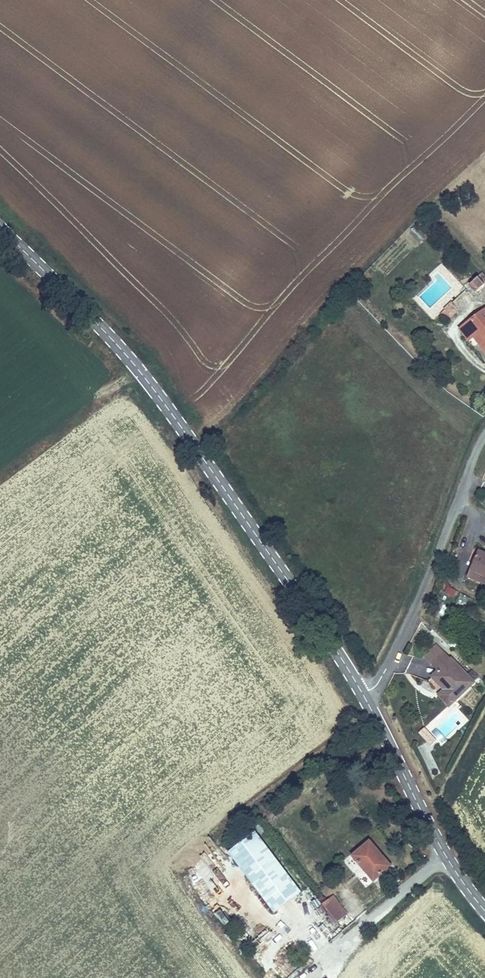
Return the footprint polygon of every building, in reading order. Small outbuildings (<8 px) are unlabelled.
[(479,281),(469,289),(476,297),(484,289),(479,281)] [(352,306),(345,297),(340,303),(346,310),(352,306)] [(452,303),(441,314),(448,322),(460,311),(452,303)] [(464,328),(472,338),(475,336),(484,349),(484,310),(464,328)] [(464,328),(459,332),(469,345),(474,342),(484,356),(484,349),(475,336),(472,338),(464,328)] [(484,589),(484,554),(473,549),(460,578),(484,589)] [(450,599),(454,592),(445,587),(441,594),(450,599)] [(468,675),(438,645),(424,658),(438,673),(430,680),(442,693),(437,698),(450,710),(482,680),(473,671),(468,675)] [(437,742),(425,730),(419,735),(431,747),(437,742)] [(278,815),(272,808),(265,814),(271,821),(278,815)] [(303,895),(254,832),(227,853),(274,917),(303,895)] [(352,860),(375,887),(394,870),(371,844),(352,860)] [(349,914),(335,896),(324,904),(338,923),(349,914)] [(257,947),(272,937),(267,930),(252,940),(257,947)]
